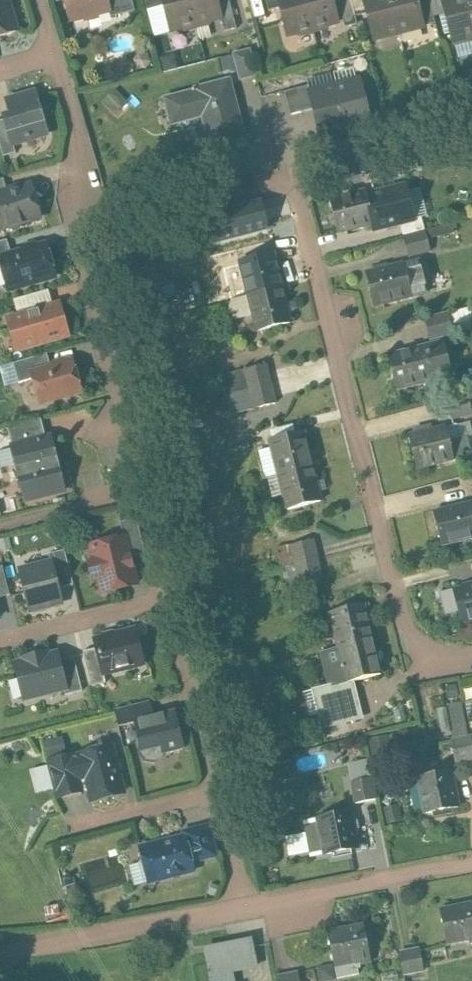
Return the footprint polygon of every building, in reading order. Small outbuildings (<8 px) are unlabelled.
[(17,31),(8,0),(0,0),(0,36),(17,31)] [(71,19),(84,16),(85,19),(96,16),(95,13),(109,9),(107,0),(65,0),(71,19)] [(109,9),(111,17),(135,11),(132,0),(107,0),(109,9)] [(147,10),(164,5),(163,0),(144,0),(147,10)] [(164,5),(171,31),(185,27),(185,29),(196,26),(190,0),(163,0),(164,5)] [(196,26),(208,23),(207,21),(221,18),(221,17),(217,1),(217,0),(190,0),(196,26)] [(217,1),(221,17),(221,18),(224,31),(237,28),(230,0),(223,0),(217,1)] [(268,11),(280,8),(278,0),(266,0),(268,11)] [(280,8),(288,36),(302,32),(302,34),(314,31),(305,0),(278,0),(280,8)] [(314,31),(325,28),(324,26),(338,22),(332,0),(305,0),(314,31)] [(345,28),(358,24),(356,17),(355,17),(351,0),(338,0),(345,28)] [(355,17),(356,17),(367,14),(363,0),(351,0),(355,17)] [(367,14),(374,40),(399,33),(390,0),(363,0),(367,14)] [(399,33),(424,26),(417,0),(390,0),(399,33)] [(424,26),(436,23),(434,16),(430,0),(417,0),(424,26)] [(434,16),(445,13),(442,0),(443,0),(430,0),(434,16)] [(442,0),(445,13),(453,41),(467,37),(468,39),(471,38),(471,12),(469,0),(443,0),(442,0)] [(167,33),(168,46),(190,45),(189,32),(167,33)] [(249,52),(235,55),(241,78),(255,75),(249,52)] [(229,80),(195,89),(196,91),(165,99),(172,124),(202,116),(211,147),(245,138),(229,80)] [(360,81),(335,87),(346,130),(371,124),(360,81)] [(308,86),(296,89),(302,112),(314,109),(310,94),(308,86)] [(310,94),(314,109),(321,136),(346,130),(335,87),(310,94)] [(296,89),(284,92),(290,115),(302,112),(296,89)] [(35,93),(7,101),(11,115),(4,117),(5,120),(12,145),(13,145),(47,135),(35,93)] [(0,121),(0,144),(4,156),(16,153),(13,145),(12,145),(5,120),(0,121)] [(414,153),(388,159),(392,175),(418,169),(414,153)] [(387,157),(366,163),(371,183),(393,177),(392,175),(388,159),(387,157)] [(0,194),(0,229),(10,227),(14,230),(19,228),(21,223),(40,218),(31,185),(8,192),(0,194)] [(405,186),(367,195),(374,223),(373,224),(375,229),(400,223),(413,220),(405,186)] [(365,191),(330,200),(338,232),(373,224),(374,223),(367,195),(365,191)] [(231,218),(237,240),(280,227),(273,205),(231,218)] [(422,217),(413,220),(400,223),(404,236),(425,231),(422,217)] [(425,231),(427,238),(453,232),(451,224),(425,231)] [(427,238),(425,231),(404,236),(409,257),(430,251),(427,238)] [(233,232),(211,237),(216,257),(238,252),(233,232)] [(0,242),(0,259),(12,255),(7,240),(0,242)] [(0,259),(2,265),(9,289),(55,276),(46,245),(12,255),(0,259)] [(273,253),(240,262),(249,296),(282,288),(273,253)] [(419,260),(367,273),(375,305),(427,292),(419,260)] [(282,288),(249,296),(257,331),(291,322),(282,288)] [(49,290),(26,297),(29,308),(52,302),(49,290)] [(26,297),(14,300),(17,312),(29,308),(26,297)] [(58,305),(9,319),(13,332),(18,331),(23,348),(62,336),(57,319),(62,318),(58,305)] [(447,313),(426,319),(431,339),(452,333),(447,313)] [(425,347),(389,356),(397,388),(433,379),(451,375),(443,342),(425,346),(425,347)] [(47,353),(13,363),(19,383),(34,378),(32,373),(51,367),(47,353)] [(51,367),(32,373),(34,378),(41,403),(80,391),(72,361),(51,367)] [(266,364),(236,372),(241,391),(271,384),(266,364)] [(271,384),(241,391),(244,404),(252,402),(254,408),(276,403),(271,384)] [(446,399),(451,419),(471,413),(471,411),(467,393),(446,399)] [(41,419),(7,427),(12,446),(46,437),(41,419)] [(445,427),(409,436),(417,468),(452,460),(453,461),(471,456),(467,436),(449,441),(445,427)] [(303,432),(271,441),(279,475),(312,467),(303,432)] [(46,437),(12,446),(12,447),(13,447),(17,464),(17,466),(18,466),(21,480),(21,482),(22,482),(26,501),(64,491),(58,470),(55,471),(51,458),(55,457),(50,437),(46,437)] [(312,467),(279,475),(288,510),(321,502),(312,467)] [(435,513),(443,545),(471,538),(471,509),(471,504),(435,513)] [(137,518),(120,522),(124,538),(125,538),(130,557),(145,553),(137,518)] [(124,538),(91,546),(95,562),(89,563),(89,565),(90,565),(93,577),(93,579),(99,577),(103,593),(136,584),(132,567),(133,567),(132,565),(130,559),(131,558),(130,557),(125,538),(124,538)] [(312,540),(291,545),(296,565),(317,559),(312,540)] [(291,564),(287,545),(276,548),(281,566),(291,564)] [(65,550),(49,554),(51,562),(52,562),(58,588),(74,585),(65,550)] [(317,559),(296,565),(301,584),(322,579),(317,559)] [(51,562),(20,570),(30,611),(62,603),(58,588),(52,562),(51,562)] [(0,567),(0,597),(10,595),(3,566),(0,567)] [(454,591),(462,623),(471,620),(471,586),(454,591)] [(363,605),(331,613),(339,647),(372,639),(363,605)] [(135,630),(95,640),(97,648),(103,673),(104,673),(144,663),(135,630)] [(339,647),(321,652),(330,686),(380,674),(377,662),(380,661),(383,658),(382,654),(382,652),(375,654),(372,639),(339,647)] [(97,648),(83,651),(92,686),(106,683),(104,673),(103,673),(97,648)] [(45,654),(26,658),(27,661),(16,664),(25,698),(64,688),(65,688),(58,660),(57,654),(46,656),(45,654)] [(74,656),(58,660),(65,688),(64,688),(66,695),(83,691),(74,656)] [(350,692),(328,697),(333,717),(355,712),(350,692)] [(148,701),(115,710),(119,727),(139,722),(138,720),(152,716),(148,701)] [(447,704),(454,740),(467,738),(459,702),(447,704)] [(152,716),(138,720),(139,722),(143,738),(140,744),(139,754),(145,762),(155,763),(163,757),(164,754),(183,749),(173,711),(152,716)] [(64,735),(45,741),(49,754),(68,748),(64,735)] [(471,759),(471,740),(471,737),(467,738),(454,740),(452,741),(456,762),(471,759)] [(111,746),(50,762),(59,797),(82,791),(79,780),(86,778),(92,801),(123,793),(111,746)] [(451,771),(418,778),(426,814),(458,807),(451,771)] [(372,778),(352,782),(356,803),(376,799),(372,778)] [(315,798),(319,819),(348,813),(344,792),(315,798)] [(318,819),(325,853),(325,855),(358,848),(351,812),(348,813),(319,819),(318,819)] [(325,853),(318,819),(318,817),(302,821),(309,856),(325,853)] [(209,825),(183,831),(184,837),(185,836),(192,862),(217,856),(209,825)] [(184,837),(140,848),(143,858),(139,863),(141,869),(146,872),(149,882),(194,871),(192,862),(185,836),(184,837)] [(442,910),(449,943),(470,939),(470,942),(471,941),(471,904),(442,910)] [(364,925),(328,932),(337,978),(359,974),(357,964),(371,961),(364,925)] [(219,948),(206,951),(205,951),(211,980),(233,980),(232,972),(255,967),(250,942),(219,948)] [(420,948),(400,952),(404,974),(424,970),(420,948)] [(278,977),(279,980),(300,980),(299,973),(278,977)]
